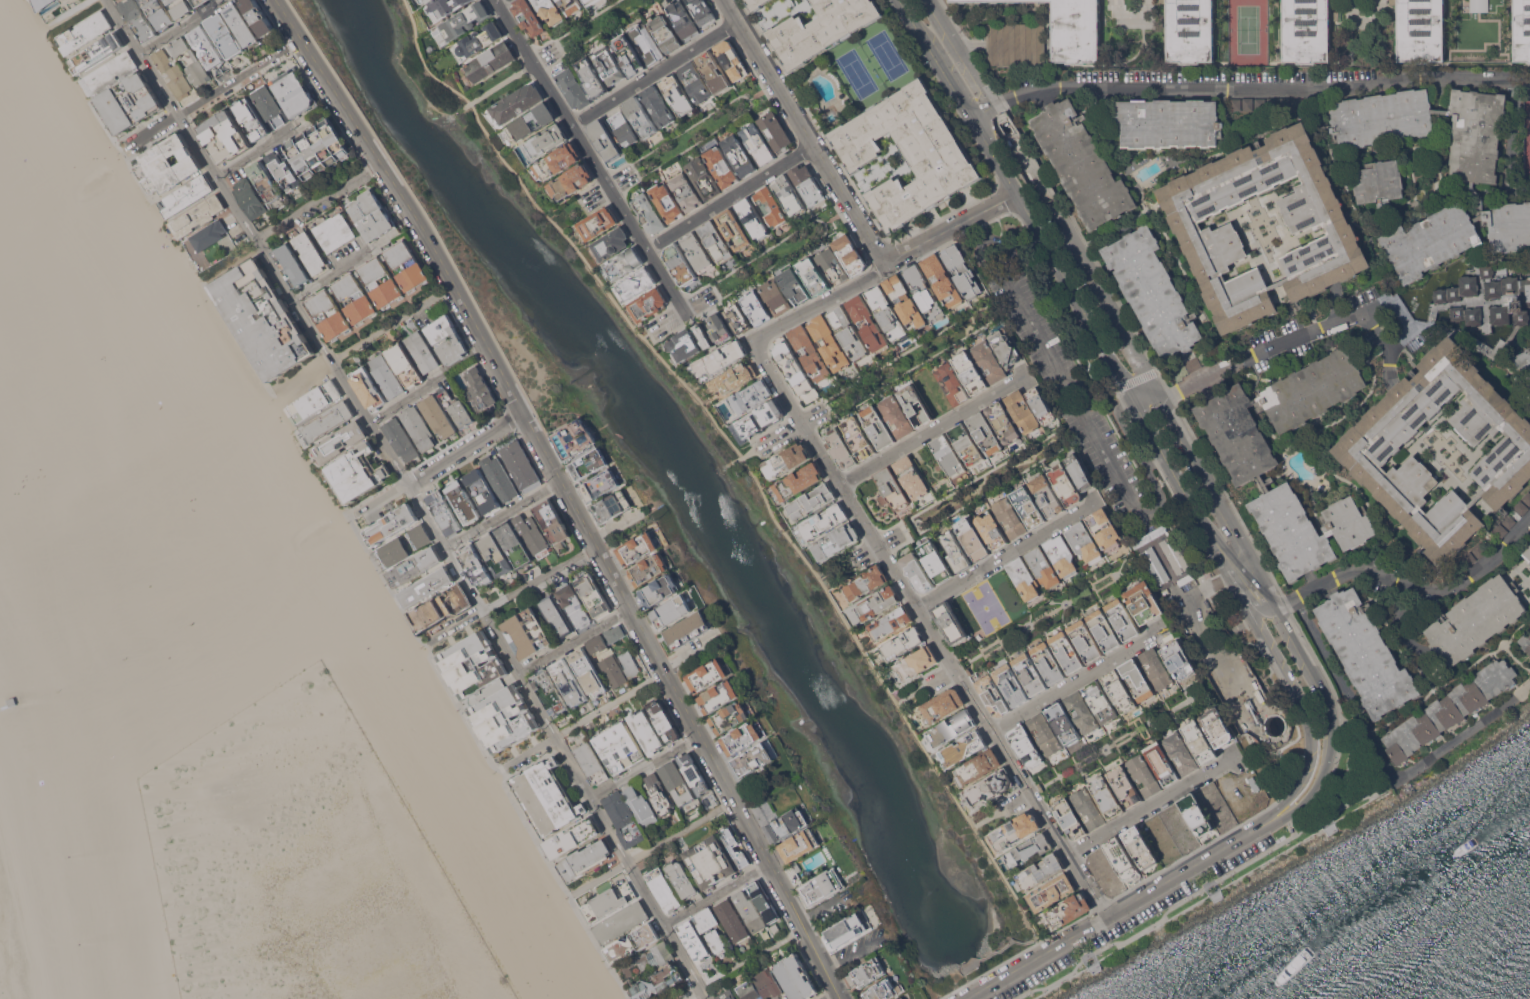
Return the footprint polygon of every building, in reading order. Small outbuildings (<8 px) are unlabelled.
[(40,14),(31,0),(63,0),(40,14)] [(118,3),(122,0),(138,0),(146,13),(158,34),(144,43),(131,22),(130,23),(118,3)] [(161,30),(142,0),(162,0),(175,21),(167,26),(168,28),(162,32),(161,30)] [(179,20),(166,0),(188,0),(194,9),(190,12),(190,13),(179,20)] [(198,8),(193,0),(211,0),(198,8)] [(240,1),(242,0),(256,0),(274,29),(262,37),(240,1)] [(425,6),(435,0),(472,0),(435,22),(425,6)] [(444,23),(481,0),(484,0),(492,13),(480,20),(479,17),(474,21),(475,23),(474,27),(471,29),(466,28),(468,30),(454,39),(448,42),(439,28),(445,24),(444,23)] [(514,2),(517,0),(529,0),(547,30),(535,37),(530,27),(526,29),(512,7),(514,2)] [(540,11),(533,0),(555,0),(566,18),(553,26),(547,16),(541,14),(542,11),(540,11)] [(563,6),(559,0),(580,0),(584,7),(570,16),(563,5),(563,6)] [(672,1),(674,0),(681,0),(700,32),(685,41),(664,7),(673,2),(672,1)] [(702,28),(685,0),(705,0),(717,19),(702,28)] [(750,4),(748,0),(793,0),(796,5),(804,0),(872,0),(873,1),(875,0),(883,14),(867,24),(866,23),(852,32),(854,33),(842,40),(841,38),(840,39),(841,41),(829,48),(828,46),(806,60),(807,61),(791,71),(771,38),(770,38),(765,31),(767,30),(755,11),(754,12),(749,5),(750,4)] [(950,1),(950,0),(1099,0),(1099,61),(1085,61),(1085,63),(1067,63),(1067,61),(1053,61),(1053,1),(950,1)] [(1167,61),(1167,0),(1214,0),(1214,61),(1199,61),(1199,63),(1181,63),(1181,61),(1167,61)] [(1283,61),(1283,0),(1330,0),(1330,61),(1316,61),(1315,63),(1297,63),(1297,61),(1283,61)] [(1398,61),(1398,0),(1444,0),(1444,61),(1398,61)] [(1487,0),(1469,0),(1469,12),(1488,12),(1487,0)] [(1514,61),(1514,0),(1529,0),(1529,63),(1528,63),(1528,61),(1514,61)] [(224,10),(236,2),(260,39),(247,47),(224,10)] [(66,55),(55,38),(72,28),(73,31),(77,29),(75,26),(102,9),(113,26),(66,55)] [(206,22),(205,21),(206,20),(214,15),(215,15),(216,15),(222,12),(244,48),(245,49),(244,50),(230,59),(229,59),(228,59),(207,24),(206,22)] [(646,19),(653,16),(654,18),(660,14),(661,15),(662,14),(663,15),(664,15),(669,22),(668,23),(669,26),(670,26),(672,29),(673,29),(683,45),(667,54),(646,19)] [(470,35),(473,40),(474,39),(473,37),(473,35),(473,33),(474,32),(476,31),(478,31),(480,32),(481,34),(487,30),(484,27),(494,20),(497,24),(498,23),(505,34),(504,35),(470,58),(469,57),(460,63),(450,47),(470,35)] [(628,32),(634,29),(633,26),(637,24),(638,25),(644,21),(665,56),(649,66),(628,32)] [(1044,23),(987,23),(987,65),(1044,65),(1044,23)] [(225,60),(221,63),(222,64),(218,69),(216,66),(211,69),(188,34),(196,29),(195,27),(199,24),(203,24),(203,25),(225,60)] [(79,75),(70,59),(95,44),(94,43),(117,29),(127,45),(99,63),(79,75)] [(212,79),(198,88),(194,81),(192,82),(187,76),(189,74),(185,68),(196,61),(189,50),(182,54),(183,55),(178,58),(169,44),(184,34),(212,79)] [(611,42),(626,34),(644,67),(638,70),(639,72),(631,76),(611,42)] [(476,83),(476,82),(472,85),(462,68),(465,66),(465,65),(506,39),(511,47),(510,48),(517,58),(476,83)] [(714,46),(725,39),(729,40),(749,73),(735,82),(714,46)] [(626,77),(611,86),(592,55),(607,45),(626,77)] [(151,53),(155,50),(156,51),(163,47),(169,57),(171,56),(173,59),(169,63),(171,67),(179,63),(185,73),(184,74),(194,91),(180,100),(178,97),(177,98),(171,88),(170,88),(166,83),(172,79),(167,70),(162,73),(154,60),(153,61),(150,55),(152,54),(151,53)] [(128,49),(139,66),(91,96),(81,79),(128,49)] [(732,85),(719,93),(718,94),(717,93),(696,58),(710,49),(732,85)] [(610,91),(594,100),(583,82),(586,80),(575,63),(588,55),(610,91)] [(678,68),(692,60),(713,94),(706,98),(707,100),(698,105),(678,73),(680,72),(679,70),(678,68)] [(270,81),(294,65),(297,70),(296,71),(305,85),(306,84),(310,90),(310,92),(313,98),(316,98),(320,104),(312,109),(310,109),(293,118),(270,81)] [(592,102),(580,109),(578,106),(574,108),(554,77),(555,76),(554,75),(565,68),(566,69),(570,66),(592,102)] [(93,99),(141,69),(165,106),(119,135),(118,134),(116,135),(93,99)] [(695,107),(690,110),(682,117),(681,117),(680,116),(659,81),(674,72),(695,107)] [(884,226),(886,225),(870,200),(869,201),(864,193),(865,192),(854,173),(853,174),(846,163),(847,162),(833,140),(832,141),(828,133),(845,123),(867,110),(866,110),(878,102),(879,105),(881,104),(880,101),(891,94),(892,95),(905,87),(904,86),(922,75),(930,87),(928,88),(930,91),(928,92),(972,162),(973,162),(982,176),(965,186),(964,185),(951,193),(952,195),(942,202),(941,200),(939,201),(940,203),(928,211),(926,208),(905,222),(906,223),(901,226),(902,226),(889,234),(884,226)] [(502,125),(497,117),(496,117),(490,108),(523,87),(524,87),(533,81),(537,87),(537,86),(545,98),(534,105),(502,125)] [(283,110),(284,109),(291,119),(273,131),(266,120),(267,120),(251,94),(252,93),(251,92),(265,83),(266,85),(267,84),(283,110)] [(676,120),(662,128),(641,92),(655,84),(656,85),(676,120)] [(1524,201),(1529,201),(1529,250),(1528,250),(1528,249),(1520,249),(1520,251),(1505,252),(1505,251),(1491,252),(1490,237),(1489,237),(1488,233),(1489,232),(1488,220),(1484,220),(1483,217),(1473,222),(1474,223),(1475,222),(1477,226),(1476,227),(1484,242),(1475,247),(1474,245),(1460,252),(1461,253),(1453,257),(1453,256),(1440,263),(1440,264),(1433,268),(1432,267),(1426,271),(1425,269),(1423,270),(1425,274),(1423,275),(1424,276),(1420,278),(1419,277),(1405,285),(1400,276),(1401,276),(1393,260),(1392,261),(1388,253),(1389,253),(1385,245),(1383,246),(1379,237),(1399,227),(1388,207),(1379,207),(1378,200),(1359,203),(1357,194),(1356,194),(1353,174),(1365,172),(1365,168),(1374,167),(1373,162),(1377,161),(1377,162),(1379,162),(1379,160),(1383,160),(1384,161),(1398,158),(1400,171),(1401,170),(1404,188),(1403,188),(1404,196),(1390,198),(1406,228),(1421,220),(1422,221),(1429,217),(1428,216),(1461,199),(1468,213),(1469,213),(1473,218),(1480,215),(1479,200),(1470,188),(1471,181),(1469,180),(1469,181),(1450,179),(1451,164),(1450,164),(1452,142),(1454,142),(1454,133),(1453,133),(1455,114),(1432,113),(1435,133),(1420,136),(1419,134),(1405,137),(1405,138),(1386,141),(1386,142),(1373,144),(1373,143),(1366,144),(1366,145),(1354,147),(1353,146),(1340,148),(1339,142),(1334,142),(1333,132),(1331,133),(1330,127),(1332,127),(1330,118),(1332,118),(1330,103),(1344,101),(1344,99),(1358,97),(1358,99),(1366,98),(1365,96),(1382,93),(1383,95),(1399,92),(1398,91),(1415,88),(1416,90),(1428,88),(1430,102),(1431,102),(1432,106),(1431,106),(1431,108),(1449,110),(1451,95),(1452,95),(1453,88),(1462,89),(1462,90),(1471,91),(1471,90),(1479,90),(1479,92),(1497,94),(1497,93),(1507,94),(1505,110),(1506,110),(1506,116),(1502,116),(1501,125),(1502,125),(1501,135),(1500,135),(1498,149),(1499,149),(1499,158),(1497,158),(1496,173),(1498,174),(1497,183),(1480,182),(1480,183),(1476,182),(1476,181),(1474,181),(1474,187),(1483,199),(1483,210),(1492,209),(1491,205),(1499,205),(1499,204),(1517,202),(1517,204),(1524,203),(1524,201)] [(658,130),(645,138),(633,118),(632,119),(623,104),(637,95),(658,130)] [(270,132),(256,141),(233,105),(241,99),(242,101),(248,97),(270,132)] [(1049,153),(1048,154),(1036,132),(1037,132),(1030,120),(1043,113),(1042,111),(1046,109),(1047,110),(1049,109),(1047,105),(1055,101),(1057,103),(1061,100),(1062,102),(1070,97),(1081,115),(1085,113),(1089,119),(1084,122),(1091,134),(1093,134),(1097,142),(1096,143),(1103,156),(1104,155),(1114,172),(1113,173),(1118,181),(1123,178),(1128,186),(1129,185),(1131,190),(1130,190),(1138,205),(1130,209),(1129,208),(1122,212),(1122,214),(1115,218),(1115,217),(1099,225),(1099,227),(1091,231),(1083,216),(1081,216),(1079,213),(1081,212),(1079,209),(1080,208),(1073,196),(1072,196),(1062,179),(1063,178),(1049,153)] [(1188,100),(1188,99),(1205,99),(1205,100),(1218,100),(1218,115),(1219,115),(1219,121),(1224,122),(1224,127),(1223,127),(1223,137),(1218,137),(1218,145),(1211,145),(1211,147),(1202,147),(1202,145),(1187,145),(1187,147),(1179,147),(1179,145),(1172,145),(1172,147),(1163,147),(1163,148),(1155,148),(1155,147),(1148,147),(1148,148),(1130,148),(1130,146),(1122,146),(1122,122),(1117,122),(1117,116),(1118,116),(1118,100),(1132,101),(1132,99),(1147,99),(1147,100),(1155,100),(1155,99),(1172,99),(1172,100),(1188,100)] [(518,141),(515,136),(511,139),(511,138),(505,142),(499,132),(544,103),(553,119),(518,141)] [(197,127),(208,119),(210,121),(220,114),(220,113),(228,108),(252,145),(231,158),(228,159),(220,163),(197,127)] [(638,140),(632,143),(625,147),(608,118),(620,110),(638,140)] [(793,142),(788,145),(790,148),(779,155),(778,152),(776,152),(757,120),(773,110),(793,142)] [(304,130),(305,132),(309,130),(308,127),(314,123),(315,125),(320,122),(319,120),(325,116),(327,119),(329,117),(351,152),(349,154),(350,156),(344,160),(343,158),(338,161),(339,163),(333,167),(332,165),(316,175),(317,177),(311,181),(309,178),(306,180),(285,145),(287,144),(285,141),(292,137),(294,139),(298,136),(297,134),(299,133),(304,130)] [(622,152),(608,160),(603,151),(601,151),(589,131),(589,125),(601,118),(622,152)] [(1372,266),(1358,272),(1358,274),(1342,281),(1342,280),(1328,286),(1328,288),(1312,295),(1312,294),(1294,302),(1286,283),(1270,290),(1279,310),(1271,314),(1271,313),(1255,320),(1256,322),(1240,329),(1239,328),(1224,335),(1215,315),(1217,314),(1214,308),(1212,309),(1205,292),(1206,291),(1198,274),(1197,275),(1194,266),(1195,266),(1189,253),(1187,253),(1183,245),(1184,244),(1179,232),(1177,233),(1169,216),(1171,215),(1168,208),(1166,209),(1157,190),(1172,183),(1171,181),(1188,174),(1188,175),(1200,169),(1199,168),(1215,161),(1216,162),(1230,155),(1229,154),(1245,146),(1246,148),(1253,144),(1256,150),(1269,144),(1267,138),(1274,135),(1273,133),(1289,126),(1290,127),(1305,120),(1314,140),(1312,140),(1315,147),(1317,146),(1324,163),(1323,163),(1329,176),(1330,176),(1334,184),(1333,184),(1339,197),(1340,197),(1344,205),(1343,206),(1351,223),(1352,223),(1360,239),(1358,240),(1361,246),(1363,246),(1372,266)] [(568,137),(566,139),(567,140),(553,148),(552,147),(548,150),(548,151),(537,158),(536,158),(533,160),(529,154),(528,155),(522,145),(559,122),(568,137)] [(776,157),(760,167),(739,131),(755,122),(776,157)] [(152,193),(133,162),(141,157),(141,156),(180,132),(203,169),(165,193),(161,187),(152,193)] [(743,178),(727,152),(728,151),(722,141),(735,133),(758,169),(743,178)] [(573,142),(581,155),(578,157),(580,160),(546,181),(544,176),(541,178),(534,166),(573,142)] [(740,180),(724,189),(711,167),(703,154),(705,153),(704,152),(713,146),(714,148),(718,145),(740,180)] [(302,183),(288,192),(271,166),(270,167),(264,157),(278,149),(279,152),(280,151),(284,158),(286,157),(302,183)] [(722,191),(706,201),(684,166),(700,156),(722,191)] [(283,194),(269,202),(248,168),(261,159),(283,194)] [(584,162),(592,175),(590,177),(593,181),(561,201),(560,199),(559,200),(556,196),(555,197),(548,185),(584,162)] [(804,168),(808,166),(826,196),(814,204),(815,205),(810,207),(788,171),(801,163),(802,165),(804,168)] [(703,203),(688,212),(666,178),(682,168),(703,203)] [(168,218),(158,202),(204,173),(214,189),(168,218)] [(795,188),(794,189),(805,207),(796,213),(796,214),(792,217),(771,184),(786,174),(795,188)] [(268,210),(252,220),(233,190),(238,187),(235,183),(247,176),(268,210)] [(684,215),(670,224),(649,190),(650,190),(650,189),(663,180),(684,215)] [(781,206),(780,207),(788,220),(774,229),(753,196),(758,192),(757,191),(768,184),(769,185),(781,206)] [(347,204),(371,188),(393,221),(394,221),(397,226),(391,231),(390,229),(371,242),(347,204)] [(667,226),(656,233),(650,232),(631,201),(639,197),(638,196),(646,191),(667,226)] [(217,193),(226,208),(213,215),(215,217),(180,239),(170,222),(217,193)] [(754,205),(752,206),(755,210),(757,210),(760,215),(758,216),(762,223),(764,222),(769,230),(767,231),(769,233),(760,239),(758,236),(756,238),(735,205),(749,196),(749,197),(754,205)] [(611,210),(612,209),(620,223),(589,242),(578,224),(608,205),(610,209),(611,210)] [(731,207),(752,241),(751,242),(752,243),(738,251),(716,216),(731,207)] [(329,253),(313,228),(333,216),(334,217),(341,212),(342,214),(343,214),(357,236),(329,253)] [(199,252),(190,238),(220,219),(228,231),(223,234),(225,237),(199,252)] [(713,219),(735,255),(720,264),(698,228),(713,219)] [(1132,301),(1131,301),(1121,284),(1122,284),(1115,270),(1117,269),(1116,267),(1113,269),(1112,267),(1110,268),(1108,264),(1109,264),(1101,249),(1109,244),(1110,245),(1126,236),(1125,235),(1132,231),(1133,232),(1140,228),(1140,227),(1148,222),(1156,237),(1157,236),(1159,240),(1158,241),(1161,247),(1156,250),(1162,261),(1163,260),(1173,277),(1172,278),(1178,290),(1180,289),(1185,298),(1184,299),(1191,312),(1186,314),(1191,322),(1195,320),(1205,337),(1196,341),(1197,343),(1192,345),(1193,348),(1166,363),(1157,347),(1156,347),(1144,326),(1146,325),(1132,301)] [(621,225),(623,228),(623,227),(627,234),(629,237),(625,240),(628,245),(602,261),(591,244),(621,225)] [(330,268),(314,278),(290,239),(306,229),(330,268)] [(681,239),(682,238),(693,232),(694,231),(695,232),(715,265),(715,267),(715,268),(705,274),(704,274),(703,274),(702,273),(701,273),(700,273),(681,241),(681,239)] [(832,243),(847,233),(848,234),(849,233),(854,242),(853,243),(856,249),(857,248),(868,264),(867,265),(866,266),(866,268),(865,269),(864,270),(853,277),(832,243)] [(383,251),(404,238),(418,261),(419,261),(430,277),(429,278),(429,279),(409,291),(407,292),(397,275),(398,274),(387,258),(384,253),(383,251)] [(272,250),(287,241),(310,278),(301,283),(303,286),(297,289),(272,250)] [(697,277),(695,278),(696,280),(686,286),(685,284),(683,285),(665,256),(667,248),(676,242),(677,243),(697,277)] [(960,249),(961,249),(967,260),(964,261),(970,269),(972,268),(976,275),(975,275),(983,290),(978,293),(979,295),(969,300),(955,276),(956,275),(952,269),(951,270),(940,251),(957,243),(958,244),(960,249)] [(837,284),(833,278),(831,279),(827,273),(829,273),(823,263),(820,265),(815,256),(818,254),(817,253),(830,246),(831,247),(832,246),(841,262),(849,277),(837,284)] [(604,264),(626,250),(626,252),(634,247),(644,263),(614,282),(604,264)] [(964,299),(962,300),(963,302),(951,310),(950,308),(948,309),(920,262),(936,252),(938,255),(964,299)] [(387,258),(382,261),(379,256),(384,253),(387,258)] [(393,278),(394,277),(404,294),(403,294),(403,295),(382,308),(382,307),(381,308),(371,292),(372,291),(361,274),(358,269),(357,267),(378,254),(379,256),(382,261),(393,278)] [(830,287),(815,296),(796,264),(804,259),(805,260),(811,256),(830,287)] [(210,286),(256,257),(315,352),(269,381),(210,286)] [(902,271),(917,262),(927,280),(925,281),(929,287),(931,286),(935,293),(933,294),(937,300),(938,299),(946,313),(939,318),(938,316),(930,320),(902,273),(902,271)] [(1528,314),(1529,314),(1529,319),(1529,323),(1525,324),(1525,325),(1520,325),(1520,324),(1515,325),(1515,320),(1514,320),(1513,315),(1515,315),(1515,312),(1509,312),(1510,323),(1503,323),(1503,325),(1499,325),(1499,324),(1492,324),(1490,306),(1503,305),(1502,297),(1497,297),(1497,298),(1492,299),(1492,298),(1486,298),(1486,292),(1485,292),(1484,287),(1485,287),(1485,281),(1486,281),(1486,278),(1480,278),(1480,265),(1493,264),(1493,269),(1494,269),(1495,273),(1493,273),(1493,277),(1491,277),(1491,279),(1495,279),(1495,280),(1501,280),(1501,277),(1507,277),(1507,276),(1512,275),(1512,276),(1518,276),(1518,279),(1527,279),(1527,277),(1529,277),(1529,305),(1524,306),(1524,309),(1528,309),(1528,314)] [(811,297),(796,306),(791,298),(790,298),(777,276),(793,266),(811,297)] [(644,267),(646,267),(648,268),(657,282),(626,301),(623,295),(621,291),(618,288),(618,287),(619,286),(617,284),(644,267)] [(356,278),(353,273),(358,269),(361,274),(356,278)] [(366,294),(367,293),(378,310),(377,311),(356,324),(355,325),(345,308),(346,307),(336,291),(332,286),(331,284),(352,271),(353,273),(356,278),(366,294)] [(882,282),(898,273),(908,291),(907,292),(910,298),(912,297),(927,322),(918,328),(917,326),(910,330),(883,284),(882,282)] [(1465,296),(1465,294),(1462,294),(1462,300),(1456,301),(1456,300),(1454,300),(1454,301),(1443,301),(1444,303),(1439,303),(1439,302),(1435,302),(1435,298),(1433,298),(1433,294),(1434,294),(1434,290),(1438,289),(1437,288),(1442,288),(1442,289),(1447,288),(1447,287),(1460,286),(1459,276),(1462,276),(1462,275),(1469,274),(1469,276),(1477,275),(1478,284),(1480,284),(1480,289),(1479,289),(1479,293),(1475,293),(1475,295),(1465,296)] [(777,317),(758,287),(774,277),(792,307),(777,317)] [(890,302),(888,303),(889,306),(891,305),(908,335),(901,339),(900,336),(892,340),(864,292),(874,288),(879,284),(880,286),(890,302)] [(327,289),(332,286),(336,291),(330,294),(327,289)] [(658,286),(667,301),(666,302),(667,303),(666,304),(667,306),(640,323),(629,304),(658,286)] [(340,310),(341,310),(352,326),(351,327),(351,328),(330,341),(330,340),(329,341),(318,324),(320,324),(305,300),(326,287),(327,289),(330,294),(340,310)] [(772,317),(757,326),(741,299),(749,294),(749,292),(755,288),(772,317)] [(866,305),(867,305),(873,314),(871,315),(875,322),(876,322),(889,343),(888,344),(889,346),(877,353),(875,351),(874,352),(861,330),(862,329),(858,322),(857,323),(845,302),(860,293),(861,296),(866,305)] [(753,327),(747,330),(746,329),(738,334),(724,311),(727,310),(726,309),(733,305),(733,306),(738,303),(753,327)] [(828,312),(841,304),(868,350),(866,351),(868,355),(857,362),(855,358),(853,359),(827,314),(829,313),(828,313),(828,312)] [(1482,306),(1483,317),(1482,317),(1482,324),(1466,325),(1465,319),(1461,319),(1461,321),(1450,321),(1450,311),(1451,311),(1450,306),(1464,305),(1464,307),(1482,306)] [(733,337),(726,341),(725,339),(718,343),(710,330),(712,329),(706,318),(711,315),(711,316),(719,312),(733,337)] [(833,331),(832,332),(843,351),(844,350),(851,362),(849,363),(850,365),(843,369),(842,368),(835,373),(807,325),(808,324),(807,323),(812,319),(822,313),(824,315),(833,331)] [(425,328),(448,314),(458,332),(454,334),(453,333),(435,344),(425,328)] [(714,344),(706,349),(693,327),(701,323),(714,344)] [(787,332),(802,323),(832,373),(816,383),(788,334),(787,332)] [(691,357),(690,356),(678,363),(672,353),(674,352),(669,351),(666,345),(667,340),(672,337),(674,337),(675,337),(674,335),(688,327),(694,335),(693,336),(702,350),(691,357)] [(990,336),(992,333),(995,331),(1002,329),(1002,328),(1003,327),(1004,327),(1005,327),(1017,347),(1017,346),(1021,353),(1020,354),(1018,360),(1013,364),(1011,363),(1009,370),(990,336)] [(404,339),(419,330),(441,364),(425,374),(404,339)] [(451,364),(450,362),(447,364),(437,348),(455,337),(454,336),(459,333),(469,350),(464,353),(465,355),(451,364)] [(814,386),(799,395),(789,377),(790,372),(787,371),(785,367),(785,364),(779,362),(771,348),(775,346),(775,345),(776,345),(773,340),(783,334),(784,335),(814,386)] [(1527,416),(1529,419),(1529,480),(1525,485),(1526,486),(1512,499),(1512,498),(1498,511),(1484,496),(1472,507),(1487,523),(1480,530),(1480,529),(1467,541),(1468,542),(1451,558),(1455,562),(1445,571),(1426,551),(1429,548),(1424,543),(1423,544),(1410,531),(1411,530),(1398,516),(1397,517),(1391,510),(1392,510),(1382,499),(1381,500),(1374,493),(1375,492),(1366,483),(1364,484),(1352,470),(1353,469),(1348,464),(1347,465),(1332,449),(1343,439),(1342,438),(1356,424),(1357,425),(1365,417),(1364,416),(1377,403),(1378,404),(1389,394),(1388,392),(1401,380),(1402,381),(1408,375),(1412,380),(1423,369),(1418,365),(1424,359),(1423,358),(1438,344),(1438,345),(1450,334),(1465,349),(1463,351),(1481,370),(1480,371),(1489,381),(1490,380),(1497,387),(1496,387),(1505,398),(1506,397),(1513,404),(1512,404),(1525,418),(1527,416)] [(739,339),(744,348),(745,347),(748,353),(747,353),(713,374),(711,370),(705,373),(705,374),(701,376),(687,366),(739,339)] [(1008,375),(992,385),(972,350),(973,350),(972,347),(987,339),(1008,375)] [(424,378),(417,382),(418,384),(411,388),(410,387),(409,388),(387,352),(394,347),(393,346),(397,343),(398,345),(402,342),(424,378)] [(1299,577),(1300,578),(1292,583),(1284,568),(1282,569),(1280,564),(1281,564),(1280,562),(1282,561),(1278,553),(1277,554),(1273,546),(1274,545),(1267,532),(1265,533),(1261,525),(1262,524),(1254,511),(1252,512),(1248,504),(1262,495),(1262,494),(1266,492),(1266,493),(1267,492),(1258,475),(1257,476),(1257,477),(1253,479),(1253,478),(1238,487),(1234,478),(1236,477),(1228,463),(1227,464),(1222,456),(1223,455),(1217,443),(1215,444),(1211,436),(1212,435),(1207,427),(1205,428),(1205,427),(1203,427),(1201,423),(1202,422),(1194,407),(1205,401),(1205,402),(1218,395),(1217,394),(1241,381),(1249,396),(1250,395),(1253,400),(1263,394),(1262,392),(1268,388),(1267,387),(1284,378),(1284,379),(1291,375),(1290,374),(1297,370),(1298,371),(1311,364),(1311,363),(1319,359),(1319,360),(1332,353),(1331,352),(1339,347),(1340,348),(1346,345),(1359,368),(1360,368),(1362,372),(1361,372),(1368,385),(1357,391),(1358,392),(1343,401),(1342,399),(1328,407),(1329,409),(1314,417),(1313,416),(1307,420),(1307,421),(1294,428),(1294,427),(1281,434),(1274,421),(1273,422),(1271,417),(1272,417),(1267,408),(1260,412),(1257,407),(1259,406),(1257,402),(1249,407),(1259,424),(1258,424),(1261,431),(1263,431),(1273,450),(1272,451),(1276,457),(1277,456),(1281,463),(1261,474),(1270,491),(1289,480),(1296,493),(1297,492),(1308,512),(1307,512),(1311,519),(1312,519),(1321,535),(1326,533),(1323,526),(1324,525),(1323,523),(1328,521),(1323,511),(1330,506),(1330,505),(1344,497),(1344,498),(1352,494),(1364,515),(1368,513),(1369,516),(1370,515),(1372,519),(1371,520),(1378,533),(1368,538),(1368,540),(1353,548),(1352,547),(1345,551),(1335,533),(1328,537),(1329,537),(1332,541),(1330,541),(1339,556),(1330,561),(1330,560),(1322,564),(1323,565),(1316,569),(1315,568),(1299,577)] [(1525,349),(1529,346),(1529,374),(1524,377),(1514,356),(1526,350),(1525,349)] [(952,358),(967,349),(973,359),(974,359),(990,386),(973,395),(952,358)] [(406,390),(391,400),(373,371),(375,369),(370,361),(383,352),(406,390)] [(726,394),(723,389),(715,393),(709,382),(746,361),(748,365),(752,363),(758,375),(726,394)] [(970,397),(964,400),(965,401),(955,407),(933,368),(944,363),(944,364),(950,361),(970,397)] [(488,385),(489,384),(498,401),(495,402),(497,406),(488,411),(486,408),(477,412),(474,406),(477,404),(474,398),(468,401),(464,392),(471,389),(470,387),(473,385),(470,379),(468,380),(466,375),(467,374),(466,372),(478,365),(488,385)] [(387,401),(378,407),(379,408),(373,412),(370,407),(351,378),(352,378),(349,373),(354,371),(355,372),(365,366),(387,401)] [(332,378),(342,395),(296,424),(286,407),(332,378)] [(772,393),(758,402),(758,403),(741,413),(740,411),(737,412),(729,399),(732,397),(731,396),(741,390),(742,391),(764,378),(772,393)] [(898,392),(902,390),(902,389),(913,382),(933,419),(918,428),(898,392)] [(1045,425),(1027,393),(1038,386),(1051,408),(1052,407),(1058,418),(1045,425)] [(1004,398),(1020,388),(1040,422),(1039,423),(1040,425),(1025,434),(1004,398)] [(474,420),(461,428),(448,408),(447,409),(438,395),(447,389),(453,399),(457,397),(459,400),(461,399),(474,420)] [(430,393),(431,396),(435,394),(457,431),(444,439),(439,431),(437,433),(418,403),(422,400),(421,399),(426,396),(430,393)] [(915,430),(899,439),(879,405),(880,404),(879,402),(894,394),(915,430)] [(345,399),(355,415),(309,444),(299,428),(345,399)] [(1022,435),(1019,436),(1020,437),(1013,441),(1013,440),(1010,443),(1008,443),(1006,443),(1004,442),(986,410),(987,407),(1001,400),(1022,435)] [(743,435),(785,419),(779,401),(736,417),(743,435)] [(403,412),(402,411),(411,405),(412,407),(415,404),(435,436),(432,438),(436,444),(423,452),(400,414),(403,412)] [(897,440),(881,450),(865,424),(866,423),(860,413),(875,404),(897,440)] [(1005,448),(990,456),(984,446),(983,447),(967,420),(983,410),(1005,448)] [(878,452),(863,461),(847,434),(848,434),(841,423),(856,414),(878,452)] [(421,454),(408,462),(403,454),(400,456),(382,426),(385,423),(384,422),(393,416),(394,418),(397,416),(421,454)] [(358,419),(368,435),(349,447),(348,445),(342,448),(344,452),(322,465),(311,448),(358,419)] [(552,435),(582,419),(595,437),(598,442),(582,450),(581,449),(575,452),(576,455),(566,460),(552,435)] [(986,458),(971,467),(965,457),(964,458),(948,431),(964,421),(986,458)] [(860,463),(849,469),(847,469),(846,469),(844,469),(843,468),(833,450),(832,451),(826,442),(829,441),(827,440),(826,439),(825,438),(825,436),(826,434),(828,434),(830,434),(829,432),(838,426),(860,463)] [(967,469),(953,478),(948,469),(947,470),(931,442),(946,433),(967,469)] [(514,476),(512,472),(500,449),(519,439),(541,479),(540,479),(543,484),(525,493),(523,489),(522,490),(514,476)] [(346,505),(333,483),(326,469),(335,463),(334,462),(359,446),(360,447),(371,440),(379,453),(374,456),(379,463),(383,460),(391,473),(384,477),(386,480),(346,505)] [(800,443),(803,443),(804,443),(812,457),(771,480),(761,463),(799,441),(800,443)] [(579,480),(570,464),(581,459),(580,458),(600,447),(609,464),(579,480)] [(1065,458),(1076,452),(1095,485),(1084,491),(1065,458)] [(520,494),(504,503),(479,461),(490,454),(493,460),(499,456),(520,494)] [(893,463),(909,454),(915,463),(913,464),(919,473),(920,472),(929,488),(928,489),(929,491),(914,500),(893,463)] [(774,485),(815,461),(825,477),(783,502),(774,485)] [(1049,472),(1054,469),(1053,466),(1063,461),(1082,495),(1082,497),(1080,500),(1079,501),(1069,507),(1049,472)] [(911,502),(897,510),(897,509),(896,509),(891,501),(890,501),(874,474),(890,465),(911,502)] [(502,507),(487,516),(464,475),(475,469),(475,470),(480,467),(502,507)] [(590,501),(582,485),(592,479),(592,478),(611,468),(620,484),(590,501)] [(1045,473),(1065,508),(1065,510),(1050,518),(1029,482),(1045,473)] [(483,516),(468,525),(447,490),(463,481),(483,516)] [(810,491),(810,492),(817,489),(816,488),(828,481),(837,497),(796,521),(787,505),(810,491)] [(1010,494),(1025,485),(1031,494),(1031,493),(1047,520),(1031,529),(1010,494)] [(464,527),(458,531),(459,532),(449,537),(427,497),(442,489),(464,527)] [(630,507),(602,524),(599,519),(600,518),(595,511),(594,511),(592,507),(620,490),(630,507)] [(1028,530),(1012,540),(993,507),(994,506),(993,504),(1000,499),(1001,500),(1008,496),(1028,530)] [(571,536),(554,545),(533,507),(550,498),(571,536)] [(799,525),(820,512),(821,514),(829,509),(829,508),(840,501),(849,517),(809,541),(799,525)] [(372,547),(363,531),(382,520),(381,519),(395,511),(396,513),(398,512),(397,509),(410,502),(420,519),(372,547)] [(1123,538),(1119,540),(1120,543),(1119,544),(1120,546),(1109,553),(1107,550),(1106,551),(1105,549),(1104,549),(1086,518),(1104,507),(1106,509),(1123,538)] [(995,550),(990,542),(989,543),(974,517),(990,508),(1001,526),(999,526),(1009,542),(995,550)] [(550,546),(548,548),(550,552),(538,559),(536,555),(534,556),(512,518),(521,513),(524,519),(531,515),(550,546)] [(955,525),(969,517),(975,527),(976,527),(991,553),(977,561),(955,525)] [(532,559),(529,561),(530,562),(522,567),(521,566),(518,568),(494,528),(509,519),(532,559)] [(1103,553),(1102,554),(1103,557),(1091,564),(1090,561),(1088,562),(1084,555),(1078,553),(1065,532),(1073,527),(1072,526),(1083,520),(1084,521),(1103,553)] [(851,522),(854,527),(855,526),(861,535),(859,539),(837,552),(838,553),(830,558),(823,563),(812,546),(851,522)] [(433,540),(419,548),(409,531),(423,523),(433,540)] [(972,564),(958,572),(948,555),(951,554),(940,535),(952,529),(972,564)] [(659,548),(655,550),(632,563),(632,564),(627,567),(617,549),(649,530),(659,548)] [(507,572),(507,574),(505,575),(504,577),(501,578),(499,578),(498,577),(497,578),(477,542),(483,538),(481,535),(490,531),(491,534),(493,533),(506,557),(508,557),(514,568),(507,572)] [(1043,543),(1054,536),(1055,538),(1063,533),(1075,554),(1074,560),(1078,568),(1077,569),(1079,571),(1066,578),(1065,576),(1063,578),(1045,545),(1043,543)] [(400,536),(403,542),(405,541),(409,548),(408,549),(411,555),(389,567),(388,565),(386,567),(377,551),(380,550),(379,549),(400,536)] [(953,575),(939,584),(924,558),(925,557),(919,547),(932,539),(953,575)] [(494,579),(483,586),(484,587),(480,589),(457,549),(461,547),(462,549),(473,543),(494,579)] [(396,587),(387,573),(435,545),(443,560),(396,587)] [(1062,580),(1061,581),(1061,582),(1050,588),(1049,588),(1045,582),(1042,583),(1025,554),(1041,545),(1042,546),(1062,580)] [(1522,553),(1529,545),(1529,560),(1522,553)] [(935,586),(928,591),(925,592),(922,591),(920,591),(918,589),(911,577),(913,576),(912,574),(911,575),(910,575),(909,574),(908,573),(908,571),(909,570),(908,569),(907,569),(906,569),(905,568),(901,561),(901,560),(902,558),(915,551),(935,586)] [(661,552),(664,558),(665,558),(667,562),(667,563),(668,563),(670,567),(669,567),(670,569),(638,587),(629,570),(661,552)] [(1040,585),(1037,586),(1041,593),(1027,601),(1006,565),(1023,555),(1024,557),(1040,585)] [(851,602),(841,586),(879,563),(889,580),(851,602)] [(408,608),(399,593),(446,566),(455,581),(408,608)] [(576,581),(575,579),(579,577),(580,578),(591,572),(596,580),(595,580),(611,608),(610,609),(611,611),(599,619),(597,617),(596,617),(575,581),(576,581)] [(672,572),(681,589),(649,608),(639,591),(672,572)] [(1528,609),(1518,617),(1519,618),(1512,623),(1511,621),(1506,625),(1506,626),(1500,631),(1499,630),(1487,639),(1488,640),(1480,646),(1480,645),(1475,649),(1476,651),(1464,659),(1463,658),(1452,667),(1443,655),(1442,656),(1439,652),(1441,651),(1439,649),(1436,652),(1430,644),(1432,643),(1429,639),(1430,638),(1424,630),(1440,618),(1443,623),(1450,617),(1447,613),(1453,608),(1452,607),(1467,596),(1468,597),(1480,588),(1479,587),(1494,576),(1494,577),(1501,572),(1517,594),(1518,593),(1521,597),(1520,598),(1528,609)] [(1154,592),(1165,612),(1142,625),(1124,593),(1136,586),(1136,585),(1147,579),(1154,592)] [(450,590),(455,587),(454,587),(460,583),(471,604),(457,612),(456,610),(420,630),(410,613),(446,593),(446,592),(450,589),(450,590)] [(592,619),(590,620),(592,623),(580,630),(579,627),(577,628),(556,592),(572,583),(592,619)] [(864,622),(854,606),(892,584),(901,600),(864,622)] [(1398,661),(1397,662),(1402,669),(1407,666),(1412,674),(1413,674),(1415,678),(1414,678),(1422,694),(1414,698),(1414,697),(1406,701),(1406,703),(1399,706),(1383,714),(1383,716),(1375,720),(1367,705),(1366,706),(1364,702),(1365,701),(1363,698),(1364,697),(1357,684),(1356,685),(1346,668),(1347,667),(1334,642),(1332,643),(1321,622),(1322,621),(1315,608),(1327,601),(1327,600),(1331,598),(1331,599),(1333,598),(1331,594),(1340,590),(1341,592),(1345,589),(1346,590),(1355,586),(1364,603),(1360,605),(1364,613),(1369,610),(1376,623),(1377,623),(1382,632),(1381,632),(1387,644),(1389,643),(1398,661)] [(575,631),(559,640),(537,602),(553,593),(575,631)] [(660,629),(651,612),(683,594),(692,610),(660,629)] [(1142,633),(1126,642),(1105,606),(1121,597),(1142,633)] [(969,638),(956,645),(955,644),(953,645),(942,626),(941,626),(932,609),(948,600),(969,638)] [(867,627),(905,605),(914,620),(876,642),(867,627)] [(554,642),(523,660),(502,624),(533,606),(554,642)] [(1123,644),(1108,653),(1087,617),(1102,608),(1123,644)] [(702,609),(709,621),(712,619),(716,625),(675,649),(665,631),(702,609)] [(1084,618),(1087,623),(1086,623),(1104,654),(1089,663),(1072,633),(1071,633),(1068,628),(1084,618)] [(610,643),(604,632),(610,628),(610,629),(620,623),(626,634),(610,643)] [(922,633),(921,634),(925,641),(888,662),(879,647),(895,638),(895,639),(902,636),(901,634),(917,624),(922,633)] [(459,694),(458,694),(440,663),(441,663),(437,656),(483,629),(508,673),(463,700),(459,694)] [(1086,665),(1070,674),(1050,639),(1065,630),(1086,665)] [(1528,635),(1529,633),(1529,653),(1527,650),(1526,651),(1521,646),(1523,645),(1517,640),(1525,632),(1528,635)] [(609,647),(593,656),(585,642),(601,633),(609,647)] [(1198,668),(1198,673),(1180,684),(1159,649),(1179,637),(1198,668)] [(1052,685),(1032,649),(1047,641),(1067,676),(1052,685)] [(933,650),(940,661),(900,684),(891,668),(929,645),(932,650),(933,650)] [(1175,681),(1168,685),(1169,686),(1160,691),(1159,689),(1158,690),(1149,674),(1139,655),(1154,646),(1175,681)] [(600,694),(601,695),(594,699),(568,655),(583,647),(608,689),(607,690),(606,691),(605,692),(603,692),(600,694)] [(641,672),(629,678),(624,669),(626,668),(618,655),(629,649),(641,672)] [(1049,687),(1034,696),(1013,660),(1028,651),(1049,687)] [(628,680),(613,689),(597,661),(612,653),(628,680)] [(719,657),(729,675),(725,677),(701,691),(702,691),(697,694),(686,676),(719,657)] [(1157,693),(1141,702),(1120,666),(1136,657),(1157,693)] [(588,698),(576,705),(577,706),(574,708),(550,666),(565,658),(588,698)] [(1518,674),(1513,678),(1516,682),(1504,691),(1502,688),(1501,689),(1502,690),(1496,695),(1495,693),(1494,694),(1495,695),(1488,699),(1490,701),(1483,706),(1482,705),(1471,713),(1470,711),(1464,715),(1466,717),(1458,722),(1458,721),(1447,729),(1447,727),(1440,732),(1442,734),(1435,739),(1434,737),(1423,745),(1422,743),(1421,744),(1422,746),(1415,750),(1414,749),(1413,749),(1414,752),(1408,756),(1409,757),(1397,765),(1385,748),(1388,746),(1382,738),(1417,712),(1418,714),(1430,705),(1429,704),(1438,698),(1439,699),(1454,689),(1453,688),(1462,682),(1463,683),(1478,673),(1477,672),(1492,661),(1493,662),(1498,658),(1500,661),(1504,658),(1504,659),(1505,658),(1507,662),(1506,663),(1509,667),(1512,665),(1518,674)] [(1010,662),(1013,667),(1012,668),(1030,698),(1015,707),(1001,684),(993,672),(1010,662)] [(531,677),(538,673),(537,671),(545,666),(569,708),(565,710),(565,712),(554,718),(531,677)] [(1139,706),(1124,714),(1118,703),(1117,704),(1101,677),(1117,668),(1139,706)] [(992,673),(995,678),(994,679),(1011,709),(1005,713),(1006,714),(1002,716),(995,715),(976,682),(992,673)] [(730,679),(740,695),(709,714),(708,713),(707,713),(698,698),(730,679)] [(1120,715),(1104,724),(1083,689),(1098,679),(1120,715)] [(490,747),(489,748),(483,739),(484,739),(477,727),(471,717),(472,716),(469,710),(515,683),(540,727),(494,754),(490,747)] [(932,724),(931,723),(924,727),(915,710),(921,707),(921,706),(952,687),(958,689),(966,704),(932,724)] [(1101,726),(1099,727),(1100,728),(1089,735),(1088,734),(1086,735),(1085,733),(1084,734),(1064,699),(1080,690),(1101,726)] [(680,734),(679,736),(680,738),(669,744),(647,705),(657,699),(658,701),(661,702),(680,734)] [(740,700),(750,717),(719,735),(709,719),(740,700)] [(1083,737),(1068,746),(1046,711),(1061,701),(1083,737)] [(1217,706),(1223,715),(1222,716),(1232,733),(1233,736),(1233,738),(1232,739),(1231,741),(1217,749),(1202,722),(1203,721),(1203,720),(1202,721),(1201,719),(1200,718),(1200,716),(1201,715),(1203,715),(1205,714),(1207,713),(1206,712),(1217,706)] [(660,748),(661,750),(651,756),(628,716),(643,707),(665,745),(660,748)] [(937,748),(927,731),(967,708),(976,724),(937,748)] [(1064,748),(1049,757),(1048,755),(1047,755),(1027,721),(1043,712),(1064,748)] [(1219,756),(1202,766),(1186,738),(1187,738),(1181,727),(1185,725),(1185,726),(1187,724),(1190,722),(1194,721),(1193,720),(1197,718),(1219,756)] [(624,721),(645,756),(614,774),(594,739),(624,721)] [(731,756),(721,739),(751,721),(752,724),(755,723),(763,737),(731,756)] [(1045,758),(1029,767),(1018,747),(1017,748),(1010,737),(1009,734),(1009,732),(1011,731),(1024,723),(1045,758)] [(988,745),(974,753),(973,752),(965,757),(965,758),(949,768),(939,752),(954,743),(956,744),(957,745),(961,743),(960,740),(978,729),(988,745)] [(1200,767),(1184,777),(1164,742),(1165,742),(1164,740),(1166,738),(1165,737),(1176,730),(1177,732),(1179,730),(1200,767)] [(1181,778),(1166,787),(1144,749),(1159,740),(1181,778)] [(609,777),(597,784),(595,780),(592,782),(573,750),(588,741),(609,777)] [(775,759),(768,763),(768,762),(742,777),(733,761),(735,760),(734,758),(736,757),(737,757),(765,741),(775,759)] [(1002,764),(986,774),(987,774),(973,782),(973,781),(966,785),(965,784),(960,787),(955,778),(956,777),(953,772),(967,763),(966,763),(992,747),(1002,764)] [(710,789),(703,793),(703,794),(699,796),(677,757),(680,755),(682,757),(689,752),(710,789)] [(1163,789),(1147,799),(1126,762),(1142,753),(1163,789)] [(510,782),(513,780),(513,779),(521,774),(522,775),(528,771),(527,770),(540,763),(541,764),(556,755),(561,763),(554,768),(576,806),(583,802),(588,810),(584,813),(583,811),(578,814),(579,816),(573,820),(574,820),(561,828),(560,827),(557,829),(557,830),(546,836),(546,835),(542,837),(510,782)] [(675,760),(697,799),(681,808),(659,769),(675,760)] [(1144,800),(1128,809),(1108,773),(1123,764),(1144,800)] [(967,794),(968,791),(976,786),(979,787),(980,784),(987,779),(990,780),(990,777),(1005,769),(1012,781),(1011,786),(1008,786),(1008,789),(1000,793),(1000,792),(995,794),(996,796),(990,799),(986,799),(984,803),(978,807),(976,803),(973,804),(967,794)] [(675,805),(672,807),(674,811),(672,812),(672,813),(662,819),(651,798),(652,798),(648,790),(649,790),(645,783),(647,782),(645,779),(646,776),(655,771),(675,805)] [(1126,811),(1110,820),(1089,783),(1105,774),(1126,811)] [(648,826),(646,823),(642,825),(625,797),(629,795),(625,788),(632,784),(639,795),(643,793),(647,800),(648,800),(659,820),(648,826)] [(1107,821),(1092,831),(1071,797),(1072,796),(1071,794),(1073,793),(1072,792),(1078,789),(1080,792),(1082,790),(1081,789),(1081,787),(1082,786),(1084,786),(1085,787),(1086,786),(1107,821)] [(600,799),(618,789),(647,837),(627,849),(618,832),(619,832),(601,801),(600,799)] [(1214,826),(1212,827),(1213,829),(1202,836),(1201,834),(1199,835),(1195,827),(1193,828),(1178,801),(1194,791),(1214,826)] [(1089,833),(1077,839),(1076,840),(1074,839),(1072,838),(1052,804),(1066,795),(1089,833)] [(798,807),(800,810),(801,810),(809,823),(778,842),(767,825),(798,807)] [(1042,827),(1024,838),(1023,837),(1001,850),(1001,849),(1000,850),(998,849),(997,847),(996,845),(996,843),(997,842),(996,842),(994,843),(989,835),(1004,826),(1003,825),(1027,811),(1033,813),(1042,827)] [(591,816),(595,823),(597,822),(602,832),(554,860),(544,843),(591,816)] [(1159,862),(1145,870),(1145,869),(1144,869),(1141,865),(1122,833),(1138,824),(1159,862)] [(740,843),(734,846),(739,855),(745,851),(751,863),(741,868),(721,832),(730,827),(740,843)] [(811,827),(820,843),(816,846),(817,847),(789,863),(779,846),(811,827)] [(1044,831),(1054,849),(1043,856),(1040,852),(1031,858),(1032,859),(1028,862),(1025,858),(1022,859),(1022,858),(1018,860),(1021,863),(1016,866),(1017,868),(1013,870),(1004,855),(1044,831)] [(738,871),(729,876),(728,875),(715,883),(716,884),(705,891),(697,878),(698,877),(691,865),(690,866),(683,852),(692,847),(693,848),(707,840),(707,839),(716,833),(738,871)] [(1142,874),(1141,877),(1138,879),(1135,878),(1134,877),(1130,879),(1124,880),(1104,846),(1104,843),(1120,834),(1142,874)] [(570,853),(577,849),(578,850),(578,851),(581,849),(582,851),(604,838),(612,850),(607,853),(609,857),(568,881),(558,864),(561,863),(560,861),(571,854),(570,853)] [(1026,891),(1016,875),(1056,852),(1065,868),(1026,891)] [(685,898),(667,867),(666,865),(674,859),(677,863),(678,861),(680,861),(682,861),(683,863),(699,890),(685,898)] [(683,904),(677,908),(678,909),(672,913),(671,911),(668,913),(646,875),(661,866),(683,904)] [(812,904),(802,888),(833,869),(843,885),(812,904)] [(1037,913),(1037,912),(1036,913),(1026,897),(1028,896),(1027,895),(1032,892),(1033,892),(1036,891),(1035,890),(1040,887),(1040,888),(1043,887),(1043,886),(1066,872),(1069,873),(1070,876),(1069,878),(1071,879),(1073,881),(1072,883),(1072,884),(1074,884),(1076,887),(1076,888),(1077,890),(1037,913)] [(610,887),(618,882),(619,884),(629,879),(638,896),(628,901),(628,900),(623,903),(624,904),(611,912),(612,913),(604,917),(604,916),(592,923),(582,906),(611,889),(611,888),(610,887)] [(780,917),(770,923),(748,886),(758,880),(780,917)] [(732,896),(743,890),(749,900),(751,898),(767,926),(754,933),(732,896)] [(1064,923),(1050,931),(1042,919),(1045,917),(1044,914),(1060,904),(1061,906),(1064,903),(1065,902),(1067,901),(1068,902),(1067,899),(1077,893),(1078,894),(1082,892),(1085,897),(1086,897),(1092,908),(1065,924),(1064,923)] [(750,934),(735,943),(714,906),(729,897),(750,934)] [(640,899),(651,917),(603,945),(593,928),(640,899)] [(726,944),(724,945),(725,948),(716,953),(705,934),(709,932),(708,930),(702,933),(693,916),(697,914),(696,913),(708,906),(708,907),(710,906),(720,923),(713,927),(714,929),(717,928),(726,944)] [(859,912),(868,929),(836,948),(826,931),(859,912)] [(708,956),(693,920),(678,926),(693,963),(708,956)] [(605,949),(621,939),(624,940),(625,936),(630,938),(631,933),(650,921),(660,938),(652,943),(649,942),(649,945),(641,949),(639,949),(637,947),(636,948),(634,953),(614,964),(605,949)] [(619,967),(618,965),(659,943),(666,940),(675,958),(654,969),(652,965),(642,970),(638,963),(630,967),(634,975),(626,979),(619,967)] [(813,996),(808,998),(794,998),(774,966),(776,964),(775,964),(794,953),(794,954),(796,952),(814,982),(816,981),(820,987),(818,988),(819,991),(817,992),(818,994),(813,997),(813,996)] [(878,956),(887,972),(860,988),(851,971),(878,956)] [(655,989),(653,998),(636,998),(636,997),(632,996),(629,991),(631,990),(630,988),(640,982),(638,980),(641,979),(644,979),(655,982),(651,975),(657,972),(658,974),(665,969),(665,968),(673,963),(676,967),(680,970),(685,978),(662,993),(661,990),(655,989)] [(752,975),(768,966),(777,981),(777,980),(784,991),(775,996),(773,993),(765,998),(752,975)] [(905,988),(888,998),(866,998),(863,993),(890,977),(896,987),(902,983),(905,988)] [(762,994),(765,998),(742,998),(738,993),(739,992),(735,987),(751,978),(761,995),(762,994)] [(730,987),(737,998),(716,998),(714,996),(730,987)]
